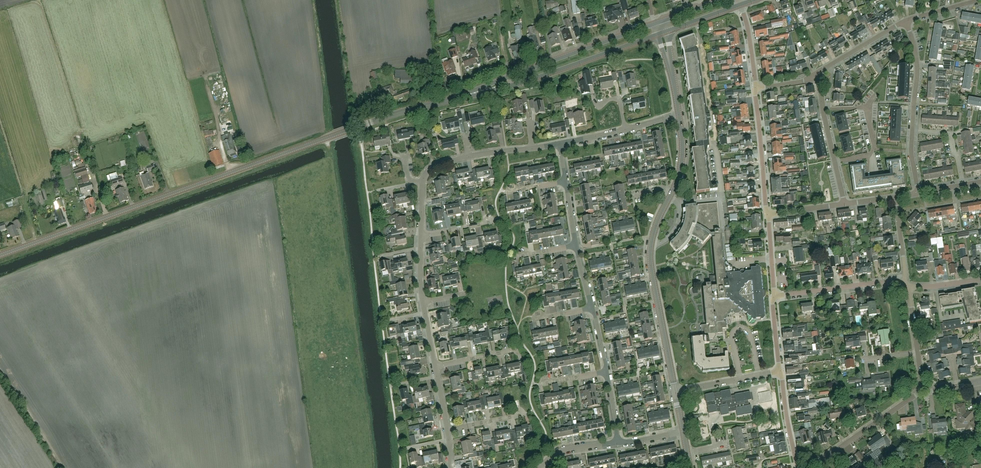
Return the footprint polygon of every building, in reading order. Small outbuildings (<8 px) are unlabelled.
[(557,0),(555,0),(545,1),(547,9),(551,9),(559,7),(557,0)] [(573,14),(581,13),(579,0),(571,0),(573,14)] [(623,12),(627,10),(628,13),(630,20),(639,17),(637,10),(632,11),(631,8),(627,9),(624,0),(620,2),(623,12)] [(812,0),(805,0),(804,0),(808,9),(810,15),(807,16),(811,25),(813,24),(810,16),(813,15),(811,8),(814,7),(812,0)] [(824,0),(817,0),(820,9),(826,6),(824,0)] [(790,10),(787,2),(786,2),(785,2),(782,3),(781,4),(783,10),(779,12),(780,15),(777,16),(778,20),(782,19),(785,18),(783,13),(790,10)] [(772,4),(767,6),(769,14),(775,12),(772,4)] [(610,10),(606,11),(608,23),(610,23),(611,24),(614,23),(615,22),(617,22),(616,16),(622,15),(621,9),(620,9),(620,6),(610,8),(610,10)] [(808,26),(811,25),(807,16),(805,17),(804,15),(801,6),(799,6),(796,7),(796,8),(795,8),(798,17),(801,16),(802,18),(803,17),(804,20),(805,19),(808,26)] [(891,11),(884,16),(887,21),(894,16),(891,11)] [(751,16),(753,23),(757,21),(757,22),(763,20),(763,18),(763,17),(761,12),(754,14),(754,15),(751,16)] [(582,22),(586,22),(587,28),(597,25),(596,20),(595,20),(595,17),(586,19),(585,14),(581,15),(582,22)] [(963,14),(962,19),(961,19),(960,21),(961,21),(961,22),(968,23),(969,19),(968,18),(969,15),(963,14)] [(887,21),(884,16),(877,20),(880,25),(887,21)] [(875,17),(872,19),(874,22),(870,24),(873,29),(880,25),(877,20),(875,17)] [(564,31),(562,32),(565,42),(572,40),(568,28),(571,27),(569,19),(564,20),(566,27),(563,29),(564,31)] [(581,37),(578,25),(576,19),(573,20),(574,22),(571,23),(573,26),(576,38),(581,37)] [(754,29),(755,34),(767,31),(766,29),(783,26),(782,19),(778,20),(779,20),(770,22),(771,24),(766,25),(766,26),(761,27),(760,27),(759,27),(759,28),(754,29)] [(935,30),(938,31),(938,30),(942,31),(946,31),(946,29),(943,28),(943,26),(947,26),(947,23),(942,22),(941,25),(936,24),(935,30)] [(855,28),(857,31),(860,37),(867,32),(863,25),(857,28),(856,27),(855,28)] [(528,29),(530,35),(528,35),(529,39),(531,47),(529,48),(532,54),(541,51),(535,32),(539,31),(537,26),(528,29)] [(557,27),(549,30),(551,36),(549,37),(552,47),(560,44),(557,35),(560,34),(557,27)] [(935,30),(933,36),(941,38),(945,38),(946,31),(942,31),(938,30),(938,31),(935,30)] [(853,41),(860,37),(857,31),(850,36),(853,41)] [(767,38),(768,42),(769,42),(769,45),(765,45),(766,49),(770,48),(769,45),(773,44),(773,43),(774,43),(774,41),(773,41),(772,40),(774,40),(775,41),(780,40),(780,38),(785,37),(785,39),(788,39),(789,36),(789,33),(779,35),(774,36),(769,37),(767,38)] [(893,37),(896,43),(903,38),(900,33),(893,37)] [(706,148),(709,148),(710,148),(709,141),(708,141),(709,138),(707,135),(709,127),(711,127),(709,113),(708,113),(706,109),(704,96),(704,95),(704,89),(703,89),(698,50),(697,50),(696,48),(698,48),(697,44),(698,44),(697,40),(696,41),(697,41),(696,41),(694,36),(690,38),(691,39),(685,41),(684,40),(685,40),(684,40),(680,41),(684,53),(684,55),(683,56),(684,56),(685,59),(683,59),(684,64),(685,63),(686,66),(684,66),(685,71),(686,70),(687,73),(685,73),(686,78),(687,78),(688,80),(686,80),(687,85),(688,85),(689,87),(687,88),(688,92),(690,92),(691,97),(689,97),(689,98),(690,98),(690,100),(689,100),(691,114),(692,114),(692,117),(691,117),(692,117),(692,118),(690,118),(691,121),(691,123),(693,122),(693,124),(692,124),(693,124),(693,125),(694,137),(696,137),(696,139),(695,139),(695,144),(696,144),(696,149),(692,150),(693,150),(694,153),(692,153),(693,157),(694,157),(695,160),(693,160),(694,164),(695,164),(696,167),(694,167),(695,172),(696,171),(697,174),(695,174),(696,179),(697,179),(698,181),(696,181),(697,186),(698,186),(698,189),(697,189),(696,193),(710,191),(718,190),(717,186),(712,187),(710,184),(711,180),(709,177),(710,173),(708,169),(709,166),(707,162),(708,158),(706,155),(706,148)] [(844,39),(837,44),(840,49),(847,44),(844,39)] [(833,53),(840,49),(837,44),(835,41),(828,45),(830,48),(833,53)] [(880,45),(883,50),(884,52),(887,51),(886,49),(890,46),(887,41),(880,45)] [(936,43),(932,42),(931,48),(939,49),(943,50),(945,43),(942,43),(940,42),(936,42),(936,43)] [(519,58),(516,44),(510,46),(515,60),(519,58)] [(883,50),(880,45),(873,49),(876,54),(883,50)] [(492,47),(484,50),(489,61),(496,59),(495,55),(499,53),(497,47),(492,48),(492,47)] [(452,59),(458,57),(455,49),(449,51),(452,59)] [(465,68),(469,67),(470,68),(471,69),(473,68),(474,67),(473,65),(477,64),(475,60),(479,59),(476,51),(469,53),(471,57),(462,60),(463,63),(463,64),(464,65),(465,68)] [(824,51),(817,55),(820,61),(827,57),(824,51)] [(867,53),(860,57),(863,62),(865,65),(871,62),(879,75),(882,71),(872,56),(869,57),(867,53)] [(934,55),(930,54),(929,60),(934,61),(934,62),(936,62),(937,61),(938,54),(934,54),(934,55)] [(820,61),(817,55),(810,59),(813,65),(820,61)] [(863,62),(860,57),(853,61),(856,66),(857,66),(863,62)] [(447,72),(449,76),(456,73),(454,66),(453,61),(443,64),(446,72),(447,72)] [(805,61),(797,64),(799,69),(807,67),(805,61)] [(846,65),(849,71),(856,66),(853,61),(846,65)] [(799,69),(797,64),(789,66),(791,72),(799,69)] [(400,84),(413,84),(413,79),(413,70),(395,70),(395,79),(401,79),(400,84)] [(965,78),(972,79),(973,73),(969,72),(970,71),(961,70),(961,73),(965,73),(965,78)] [(590,93),(589,86),(592,85),(590,72),(583,73),(584,82),(579,83),(580,88),(581,88),(582,95),(590,93)] [(600,80),(601,89),(613,87),(612,82),(614,81),(614,82),(617,81),(616,73),(612,74),(613,78),(600,80)] [(848,79),(849,77),(855,82),(857,81),(850,76),(845,73),(843,75),(848,79)] [(636,86),(634,74),(626,76),(628,88),(636,86)] [(964,83),(964,84),(963,90),(970,91),(971,85),(968,84),(968,83),(964,83)] [(410,90),(398,94),(394,96),(393,93),(394,92),(392,85),(383,88),(386,97),(385,98),(387,104),(412,95),(410,90)] [(806,91),(807,95),(814,94),(813,87),(807,88),(808,91),(806,91)] [(773,93),(766,94),(767,101),(774,100),(774,97),(778,96),(777,93),(773,93)] [(632,101),(634,110),(646,107),(644,98),(632,101)] [(975,99),(975,103),(973,103),(973,107),(980,108),(980,101),(980,100),(975,99)] [(522,100),(513,102),(515,114),(519,113),(520,114),(520,115),(523,114),(523,113),(523,112),(522,105),(523,104),(522,100)] [(809,108),(816,107),(815,100),(809,101),(809,104),(808,104),(809,108)] [(534,101),(530,101),(531,109),(535,108),(536,114),(545,113),(543,101),(534,103),(534,101)] [(736,108),(736,113),(748,111),(747,105),(740,106),(740,105),(733,105),(733,109),(736,108)] [(816,107),(809,108),(809,112),(810,112),(811,115),(817,114),(816,107)] [(748,117),(748,111),(736,113),(737,117),(735,117),(735,121),(742,120),(742,118),(748,117)] [(568,114),(569,119),(575,118),(576,126),(585,124),(582,112),(572,114),(572,113),(568,114)] [(784,112),(779,112),(769,114),(770,120),(776,119),(776,116),(780,116),(779,115),(784,115),(784,112)] [(929,125),(930,112),(928,112),(928,116),(923,115),(922,124),(929,125)] [(470,116),(472,126),(484,123),(482,113),(470,116)] [(937,116),(937,125),(944,126),(945,113),(943,113),(943,117),(937,116)] [(952,117),(951,126),(959,127),(960,114),(958,114),(957,118),(952,117)] [(446,123),(447,129),(448,130),(460,128),(457,119),(446,122),(446,123)] [(508,120),(509,125),(512,125),(514,135),(522,133),(522,129),(521,123),(518,124),(517,119),(508,120)] [(568,120),(567,120),(565,121),(565,123),(551,126),(553,134),(556,134),(566,132),(565,129),(570,128),(568,120)] [(738,130),(743,129),(743,132),(750,131),(750,125),(745,125),(745,123),(737,124),(738,130)] [(216,129),(204,132),(205,138),(214,136),(214,135),(218,134),(216,129)] [(398,132),(399,140),(410,138),(410,136),(414,136),(413,129),(408,130),(398,132)] [(495,131),(487,132),(489,143),(497,142),(496,138),(497,137),(495,131)] [(963,140),(975,138),(975,136),(971,137),(970,131),(962,133),(963,140)] [(648,139),(648,140),(648,141),(661,138),(660,132),(652,133),(653,138),(648,139)] [(229,134),(225,136),(222,137),(228,156),(237,153),(230,134),(229,134)] [(375,147),(379,146),(382,146),(383,146),(387,145),(386,142),(390,142),(389,134),(385,135),(385,137),(374,139),(375,147)] [(442,141),(444,149),(451,148),(455,147),(455,145),(458,144),(457,136),(452,137),(453,139),(442,141)] [(976,140),(975,138),(963,140),(964,148),(973,146),(972,141),(976,140)] [(423,144),(418,146),(421,155),(428,154),(427,148),(430,147),(429,140),(423,141),(423,144)] [(942,140),(935,141),(936,150),(941,149),(942,153),(944,152),(942,140)] [(935,141),(928,142),(930,155),(932,155),(931,151),(936,150),(935,141)] [(930,155),(928,142),(920,144),(922,152),(927,152),(928,155),(930,155)] [(635,143),(629,144),(630,152),(634,152),(635,157),(638,156),(635,143)] [(664,151),(662,144),(655,146),(655,150),(650,151),(651,153),(664,151)] [(623,146),(616,147),(618,155),(622,154),(623,159),(625,159),(623,146)] [(973,146),(964,148),(965,155),(978,153),(978,151),(974,151),(973,146)] [(612,161),(610,148),(604,149),(605,157),(609,157),(610,162),(612,161)] [(219,151),(209,154),(214,169),(224,165),(219,151)] [(382,162),(377,163),(378,171),(381,171),(381,174),(389,172),(387,164),(391,163),(390,156),(381,158),(382,162)] [(977,162),(971,163),(973,172),(980,170),(978,158),(976,158),(977,162)] [(902,166),(901,160),(886,162),(887,169),(891,168),(892,176),(895,175),(896,177),(860,182),(859,180),(863,180),(862,172),(866,171),(865,165),(850,167),(851,173),(853,173),(853,176),(851,176),(853,192),(854,192),(856,192),(857,194),(861,193),(861,191),(864,191),(864,193),(869,192),(869,190),(872,189),(872,191),(877,191),(877,189),(880,188),(880,190),(885,190),(885,188),(887,187),(888,189),(893,189),(893,187),(897,187),(897,188),(902,187),(901,185),(904,185),(905,185),(902,169),(900,170),(900,167),(902,166)] [(973,172),(971,163),(966,164),(965,160),(963,161),(966,173),(973,172)] [(600,161),(593,162),(596,175),(598,175),(597,169),(601,168),(601,167),(604,166),(603,162),(600,163),(600,161)] [(593,162),(587,163),(588,171),(592,170),(593,176),(596,175),(593,162)] [(143,169),(147,168),(148,172),(155,169),(153,165),(151,165),(150,163),(142,166),(143,169)] [(579,175),(580,178),(583,178),(581,164),(574,165),(576,176),(579,175)] [(932,179),(930,167),(930,164),(927,165),(927,167),(928,167),(929,171),(923,172),(925,181),(932,179)] [(947,177),(944,164),(942,164),(943,168),(938,169),(939,178),(947,177)] [(944,164),(947,177),(954,175),(952,166),(947,167),(946,164),(944,164)] [(658,166),(660,179),(667,178),(665,170),(662,171),(660,165),(658,166)] [(550,179),(547,166),(541,167),(542,175),(546,174),(547,179),(550,179)] [(939,178),(938,169),(933,170),(932,166),(930,167),(932,179),(939,178)] [(85,167),(78,169),(74,171),(76,178),(88,174),(85,167)] [(482,169),(484,178),(488,177),(488,180),(495,179),(493,172),(490,173),(489,168),(482,169)] [(534,168),(528,169),(529,176),(530,177),(534,176),(535,182),(537,181),(534,168)] [(654,180),(653,172),(649,173),(648,168),(645,168),(648,181),(654,180)] [(462,171),(464,180),(468,179),(469,183),(475,182),(473,176),(474,176),(473,173),(470,174),(469,169),(462,171)] [(480,179),(484,178),(482,169),(476,170),(477,175),(474,176),(473,176),(475,182),(475,183),(481,182),(480,179)] [(524,182),(521,169),(515,170),(517,178),(521,177),(522,183),(524,182)] [(635,184),(633,170),(630,171),(631,177),(627,177),(629,185),(635,184)] [(642,183),(640,175),(636,176),(635,170),(633,170),(635,184),(642,183)] [(465,183),(464,180),(462,171),(456,172),(456,173),(453,174),(455,184),(458,184),(458,182),(462,181),(462,183),(465,183)] [(149,173),(140,176),(145,189),(153,186),(149,173)] [(118,178),(111,180),(113,186),(123,183),(121,177),(118,178)] [(435,183),(437,190),(446,188),(445,184),(447,184),(447,181),(449,181),(448,177),(439,179),(440,182),(435,183)] [(81,193),(93,189),(90,182),(78,186),(81,193)] [(611,195),(624,192),(622,185),(615,187),(615,191),(610,192),(611,195)] [(127,200),(124,188),(115,190),(117,195),(115,195),(116,199),(118,198),(119,203),(127,200)] [(452,197),(451,193),(450,190),(446,191),(446,188),(437,190),(438,196),(444,195),(445,198),(452,197)] [(596,190),(582,193),(583,199),(591,198),(591,194),(596,193),(596,190)] [(408,193),(401,195),(403,204),(407,204),(408,207),(414,206),(412,199),(409,200),(408,193)] [(543,203),(556,201),(554,194),(545,196),(545,200),(543,200),(543,203)] [(393,207),(394,210),(400,209),(399,205),(403,204),(401,195),(394,196),(396,203),(393,203),(393,207)] [(791,201),(791,195),(787,196),(787,197),(776,198),(777,199),(773,199),(774,205),(777,205),(782,205),(786,204),(786,202),(791,201)] [(386,205),(387,209),(393,207),(393,203),(392,200),(389,201),(388,196),(381,197),(381,198),(380,198),(381,202),(382,202),(382,206),(386,205)] [(85,201),(89,214),(97,212),(93,198),(85,201)] [(472,203),(474,212),(480,211),(479,205),(483,204),(481,198),(475,199),(476,202),(472,203)] [(613,207),(626,204),(625,198),(617,200),(618,204),(613,205),(613,207)] [(462,201),(463,208),(463,207),(463,208),(466,207),(468,213),(474,212),(472,203),(472,200),(462,201)] [(452,206),(454,216),(461,214),(460,208),(463,208),(462,201),(456,202),(456,205),(452,206)] [(547,210),(557,208),(556,201),(543,203),(544,206),(547,206),(547,209),(547,210)] [(442,205),(443,210),(443,211),(446,211),(447,217),(454,216),(452,206),(449,207),(448,203),(442,205)] [(598,203),(585,205),(586,212),(593,210),(593,206),(598,205),(598,203)] [(681,226),(680,228),(679,230),(678,232),(677,233),(676,235),(674,236),(673,238),(671,239),(671,240),(672,242),(670,244),(676,252),(679,250),(680,252),(678,253),(679,253),(687,245),(692,237),(698,240),(703,244),(710,236),(711,237),(714,237),(714,238),(712,239),(715,275),(737,272),(737,271),(735,269),(733,269),(733,267),(730,265),(729,265),(728,263),(726,261),(724,262),(722,235),(721,234),(721,233),(720,231),(717,203),(698,205),(698,208),(696,208),(696,205),(685,207),(685,210),(683,210),(683,212),(683,214),(683,216),(683,219),(682,222),(681,224),(681,226)] [(547,210),(547,209),(545,210),(545,213),(548,212),(549,217),(558,215),(557,208),(547,210)] [(859,217),(857,217),(858,222),(862,221),(862,219),(867,218),(866,209),(859,211),(859,217)] [(443,211),(443,210),(438,211),(438,213),(434,214),(435,223),(442,222),(442,218),(444,218),(443,211)] [(62,211),(54,213),(56,217),(55,218),(56,220),(57,221),(58,225),(66,223),(64,218),(62,211)] [(583,217),(584,224),(597,221),(606,220),(606,218),(607,218),(606,211),(602,212),(603,218),(598,219),(598,218),(591,219),(591,216),(583,217)] [(916,212),(912,217),(917,222),(922,217),(916,212)] [(396,222),(396,225),(406,223),(405,217),(401,218),(400,215),(390,217),(391,223),(396,222)] [(788,226),(788,224),(797,223),(796,217),(787,218),(788,220),(778,220),(778,221),(775,222),(775,226),(779,226),(779,227),(788,226)] [(884,225),(891,224),(890,217),(883,218),(883,222),(880,223),(880,225),(884,225)] [(920,224),(917,222),(912,217),(908,221),(913,226),(916,229),(914,230),(917,232),(919,232),(920,228),(922,226),(920,224)] [(626,218),(625,218),(623,219),(623,222),(619,223),(621,232),(628,231),(626,218)] [(626,218),(628,231),(635,229),(633,220),(629,221),(628,218),(626,218)] [(14,225),(7,228),(11,239),(18,236),(17,232),(16,232),(16,230),(22,227),(19,220),(13,222),(14,225)] [(619,223),(619,220),(616,220),(616,223),(612,224),(614,233),(621,232),(619,223)] [(597,221),(584,224),(585,230),(593,229),(593,225),(598,224),(597,221)] [(407,229),(406,223),(396,225),(397,228),(394,229),(393,228),(390,231),(391,232),(392,235),(402,233),(401,230),(407,229)] [(542,239),(543,244),(546,243),(543,231),(543,228),(537,229),(537,231),(539,240),(542,239)] [(491,234),(492,243),(496,242),(497,245),(503,244),(502,238),(498,238),(497,232),(491,234)] [(482,241),(483,248),(489,247),(488,244),(492,243),(491,234),(484,235),(485,241),(482,241)] [(600,234),(587,236),(588,243),(591,242),(592,246),(599,244),(599,241),(595,241),(595,237),(600,236),(600,234)] [(390,237),(391,243),(397,242),(397,246),(407,244),(406,237),(399,238),(398,235),(400,235),(390,237)] [(776,241),(780,241),(784,241),(784,243),(791,243),(790,235),(784,235),(780,235),(776,236),(776,241)] [(477,249),(483,248),(482,241),(478,242),(477,236),(471,237),(473,247),(477,246),(477,249)] [(473,247),(471,237),(465,238),(466,244),(462,245),(464,252),(466,252),(469,251),(469,248),(473,247)] [(893,244),(892,237),(884,238),(885,244),(887,243),(888,249),(891,249),(891,247),(893,247),(893,246),(894,246),(894,243),(893,244)] [(450,245),(451,252),(456,251),(455,248),(461,247),(459,238),(452,239),(453,245),(450,245)] [(430,250),(431,257),(439,255),(438,252),(442,251),(441,245),(434,246),(430,247),(431,250),(430,250)] [(980,257),(977,257),(975,246),(971,247),(974,262),(975,270),(976,270),(979,270),(979,269),(980,269),(980,262),(980,257)] [(795,263),(798,262),(804,261),(803,249),(802,248),(793,249),(795,263)] [(965,248),(964,248),(962,249),(960,249),(959,249),(961,259),(962,259),(965,272),(967,272),(970,272),(970,271),(968,257),(966,258),(965,248)] [(623,259),(636,256),(635,250),(627,251),(628,256),(623,257),(623,259)] [(440,255),(439,255),(431,257),(432,263),(436,262),(437,266),(444,264),(443,258),(441,259),(440,255)] [(602,256),(605,268),(612,267),(610,258),(606,258),(605,255),(602,256)] [(605,268),(602,256),(600,257),(600,259),(596,260),(598,270),(605,268)] [(846,256),(843,257),(844,263),(846,276),(849,275),(849,276),(852,276),(852,275),(853,275),(851,267),(849,267),(848,259),(847,260),(846,256)] [(596,260),(596,257),(593,258),(593,261),(589,262),(591,271),(598,270),(596,260)] [(407,259),(401,261),(402,268),(406,268),(407,271),(413,269),(412,263),(408,264),(407,259)] [(554,268),(566,266),(565,259),(555,260),(556,264),(553,265),(554,268)] [(863,259),(865,273),(868,273),(868,274),(871,273),(871,272),(870,264),(867,265),(866,263),(867,262),(866,259),(863,259)] [(887,269),(886,261),(882,261),(882,259),(879,260),(879,264),(880,264),(881,269),(884,268),(884,270),(887,269)] [(917,272),(928,271),(926,259),(920,259),(921,263),(916,264),(917,272)] [(957,264),(955,265),(953,265),(952,259),(948,260),(949,266),(949,270),(950,270),(951,275),(956,274),(955,269),(958,268),(957,264)] [(945,275),(943,265),(943,262),(939,263),(939,260),(935,261),(936,268),(937,268),(938,276),(939,276),(941,276),(945,275)] [(383,273),(389,271),(390,275),(391,274),(393,274),(392,267),(391,266),(388,267),(387,261),(386,262),(386,261),(383,261),(383,262),(381,263),(381,267),(380,267),(381,270),(382,270),(383,273)] [(395,266),(392,267),(393,274),(399,272),(403,272),(402,268),(401,261),(395,262),(395,266)] [(626,271),(639,269),(637,262),(630,264),(630,268),(625,269),(626,271)] [(517,264),(515,265),(517,278),(523,276),(522,268),(518,269),(517,264)] [(558,274),(568,272),(566,266),(554,268),(555,271),(557,270),(558,274)] [(728,353),(724,353),(725,358),(707,360),(705,359),(704,344),(709,343),(709,340),(713,339),(716,336),(715,334),(718,333),(722,333),(722,328),(726,328),(726,321),(724,322),(724,319),(725,319),(727,317),(727,315),(729,315),(731,312),(731,311),(733,310),(735,308),(738,308),(741,310),(742,309),(743,311),(745,313),(747,313),(747,315),(749,317),(751,317),(751,318),(754,320),(756,320),(756,319),(761,318),(761,320),(763,320),(765,317),(760,268),(758,266),(756,266),(756,267),(751,268),(751,271),(745,272),(743,274),(742,274),(739,272),(737,272),(715,275),(716,276),(710,276),(711,284),(705,284),(706,284),(706,288),(703,288),(706,325),(701,325),(702,335),(705,335),(705,338),(704,338),(703,337),(691,338),(694,365),(697,365),(697,366),(701,370),(702,369),(703,372),(729,370),(728,353)] [(800,274),(802,282),(803,282),(805,282),(806,281),(817,280),(817,276),(820,275),(819,266),(815,266),(816,272),(800,274)] [(829,278),(834,278),(833,272),(832,270),(831,270),(830,268),(827,268),(827,270),(824,270),(824,272),(825,273),(825,279),(826,279),(827,279),(829,279),(829,278)] [(453,287),(458,286),(456,279),(460,278),(458,272),(453,273),(453,276),(449,277),(451,287),(453,286),(453,287)] [(558,274),(553,275),(554,278),(559,277),(560,281),(569,279),(568,276),(569,275),(569,272),(568,273),(568,272),(558,274)] [(451,287),(449,277),(445,278),(445,275),(439,276),(440,282),(443,282),(445,288),(451,287)] [(428,280),(430,290),(434,289),(434,290),(437,290),(438,288),(438,285),(435,285),(434,280),(437,279),(437,276),(431,277),(431,280),(428,280)] [(390,282),(391,286),(396,285),(398,291),(407,289),(405,283),(398,284),(397,281),(395,281),(392,282),(390,282)] [(638,282),(640,294),(647,293),(645,283),(641,284),(641,281),(638,282)] [(632,286),(633,295),(640,294),(638,282),(635,282),(636,285),(632,286)] [(632,286),(631,283),(628,284),(629,287),(624,287),(626,297),(633,295),(632,286)] [(600,287),(601,293),(609,292),(608,288),(614,287),(614,284),(600,287)] [(394,302),(401,300),(401,297),(408,295),(407,289),(398,291),(399,297),(393,298),(394,302)] [(960,305),(959,301),(965,301),(966,308),(967,308),(968,316),(969,316),(970,324),(980,322),(980,314),(979,310),(980,310),(980,306),(977,306),(977,303),(978,302),(978,298),(975,298),(975,295),(976,295),(975,290),(962,292),(963,294),(958,295),(958,293),(952,294),(953,296),(945,297),(945,294),(940,295),(942,308),(960,305)] [(574,304),(572,292),(566,293),(567,301),(571,300),(571,305),(574,304)] [(616,299),(616,297),(602,299),(604,306),(611,305),(611,300),(616,299)] [(860,306),(859,306),(859,311),(868,309),(869,316),(876,315),(876,314),(879,314),(879,310),(876,310),(874,302),(869,303),(869,304),(864,304),(861,297),(858,299),(860,306)] [(930,306),(929,297),(924,298),(922,299),(923,302),(921,303),(921,307),(920,307),(921,315),(926,314),(926,310),(930,309),(930,306)] [(405,300),(401,300),(394,302),(395,305),(397,305),(398,308),(397,308),(398,312),(403,311),(402,310),(409,309),(408,305),(406,305),(405,300)] [(848,312),(847,308),(847,305),(839,306),(838,301),(830,302),(832,313),(841,311),(841,313),(848,312)] [(801,305),(802,313),(813,311),(812,304),(801,305)] [(437,315),(438,322),(447,320),(447,316),(450,315),(449,309),(442,311),(443,314),(437,315)] [(635,322),(649,320),(647,313),(640,315),(640,319),(635,320),(635,322)] [(611,323),(613,333),(620,331),(617,319),(614,320),(615,323),(611,323)] [(617,319),(620,331),(627,330),(625,324),(625,321),(621,321),(620,319),(617,319)] [(448,324),(448,322),(447,320),(438,322),(439,324),(437,324),(438,328),(445,327),(446,330),(447,330),(452,329),(451,323),(448,324)] [(611,323),(610,320),(607,321),(608,324),(604,325),(606,334),(613,333),(611,323)] [(572,330),(585,328),(583,321),(574,323),(575,327),(572,327),(572,330)] [(421,335),(419,327),(417,327),(416,322),(411,323),(411,324),(409,325),(411,336),(413,336),(413,332),(417,332),(417,336),(421,335)] [(980,325),(980,323),(944,329),(944,324),(940,324),(941,332),(980,325)] [(783,335),(798,333),(803,332),(802,329),(805,329),(804,324),(797,325),(798,329),(792,330),(792,329),(783,330),(783,335)] [(411,336),(409,325),(402,326),(403,330),(400,331),(402,343),(406,342),(404,334),(408,333),(408,337),(411,336)] [(544,330),(546,338),(552,337),(551,329),(547,330),(546,325),(543,326),(544,329),(544,330)] [(389,327),(391,337),(397,336),(398,339),(401,338),(399,331),(396,331),(395,326),(389,327)] [(638,335),(651,332),(650,326),(642,327),(643,331),(638,332),(638,335)] [(498,329),(499,331),(500,340),(507,339),(506,335),(509,334),(508,327),(504,327),(501,328),(498,329)] [(534,332),(534,328),(531,328),(533,343),(540,342),(539,340),(538,332),(534,332)] [(577,337),(586,335),(585,328),(572,330),(573,333),(576,333),(577,336),(577,337)] [(479,335),(481,344),(487,343),(486,337),(489,336),(488,330),(488,329),(484,330),(485,331),(482,332),(482,335),(479,335)] [(500,340),(499,331),(495,332),(494,329),(488,330),(489,336),(490,338),(493,337),(494,342),(500,340)] [(878,336),(880,336),(882,346),(889,345),(888,335),(890,334),(889,330),(877,331),(878,336)] [(470,340),(473,339),(474,345),(481,344),(479,335),(473,337),(472,332),(468,333),(468,334),(470,340)] [(858,336),(845,338),(846,348),(851,347),(851,348),(861,347),(860,342),(867,341),(866,333),(858,334),(858,336)] [(459,339),(461,348),(467,347),(467,342),(470,341),(470,340),(468,334),(462,335),(463,338),(459,339)] [(577,337),(577,336),(574,337),(574,340),(577,339),(578,344),(588,342),(586,335),(577,337)] [(959,340),(958,336),(953,337),(953,336),(949,337),(950,345),(953,344),(954,349),(957,348),(958,348),(957,340),(959,340)] [(461,348),(459,339),(455,340),(455,337),(449,338),(451,348),(454,347),(455,349),(461,348)] [(950,345),(949,337),(944,337),(944,338),(939,339),(940,344),(942,343),(943,351),(945,350),(948,350),(947,345),(950,345)] [(962,351),(969,349),(969,347),(968,344),(963,345),(962,339),(959,340),(957,340),(958,348),(957,348),(957,352),(962,351)] [(447,342),(439,344),(441,355),(449,353),(447,342)] [(946,354),(945,350),(943,351),(942,343),(940,344),(937,344),(938,350),(929,351),(929,354),(930,354),(930,355),(933,354),(934,356),(941,355),(946,354)] [(410,355),(419,353),(418,346),(410,348),(410,344),(402,346),(403,349),(409,348),(410,355)] [(651,345),(653,357),(660,356),(658,347),(654,347),(653,344),(651,345)] [(653,357),(651,345),(648,346),(648,349),(644,349),(646,359),(653,357)] [(644,349),(644,346),(641,347),(641,350),(637,351),(639,360),(646,359),(644,349)] [(615,356),(623,355),(623,351),(628,350),(628,347),(614,350),(615,356)] [(724,353),(728,353),(728,351),(727,347),(719,348),(720,355),(724,355),(724,353)] [(967,355),(968,358),(974,357),(975,356),(973,347),(969,347),(969,349),(962,351),(963,356),(967,355)] [(797,353),(791,353),(789,354),(789,357),(785,357),(786,363),(790,362),(793,362),(793,364),(800,363),(799,357),(803,357),(803,356),(806,356),(812,355),(812,356),(811,351),(808,351),(808,352),(797,353)] [(419,353),(410,355),(411,361),(405,362),(406,365),(413,364),(414,364),(413,360),(420,359),(419,353)] [(931,364),(937,363),(937,360),(942,360),(941,355),(934,356),(933,354),(930,355),(930,354),(929,354),(929,355),(930,364),(931,364)] [(841,359),(842,365),(846,364),(847,369),(855,368),(854,360),(852,360),(852,357),(841,359)] [(975,361),(974,357),(968,358),(967,358),(967,361),(962,361),(963,366),(970,365),(971,367),(975,367),(975,361)] [(630,360),(616,363),(618,369),(625,368),(625,363),(630,362),(630,360)] [(519,363),(513,365),(514,374),(518,373),(519,376),(525,374),(524,367),(520,368),(519,363)] [(937,371),(945,370),(944,365),(939,366),(938,363),(937,363),(931,364),(932,369),(933,374),(937,373),(938,373),(937,371)] [(417,375),(417,374),(420,373),(419,366),(413,367),(413,364),(406,365),(405,366),(406,371),(410,370),(411,378),(417,377),(417,375)] [(507,370),(504,371),(505,378),(511,377),(511,374),(514,374),(513,365),(506,366),(507,370)] [(970,365),(963,366),(964,369),(959,370),(960,375),(967,374),(967,376),(972,375),(971,369),(972,369),(971,367),(970,365)] [(493,368),(495,377),(499,377),(499,379),(502,379),(502,380),(505,379),(505,378),(504,371),(503,368),(500,369),(500,367),(493,368)] [(475,372),(474,372),(471,373),(473,381),(479,380),(478,376),(482,375),(480,368),(474,369),(475,372)] [(496,381),(495,377),(493,368),(486,370),(487,371),(484,372),(486,383),(496,381)] [(937,373),(938,376),(938,375),(939,381),(944,380),(944,378),(951,377),(950,372),(945,373),(945,370),(937,371),(938,373),(937,373)] [(452,385),(460,384),(460,380),(463,380),(461,373),(454,375),(455,378),(450,379),(452,385)] [(871,378),(872,380),(861,382),(862,391),(868,390),(867,389),(875,388),(875,389),(876,389),(875,387),(885,386),(890,385),(888,374),(888,375),(887,375),(887,374),(885,374),(885,375),(884,375),(883,375),(874,377),(871,378)] [(648,385),(661,383),(660,376),(652,378),(653,382),(648,383),(648,385)] [(800,377),(788,378),(788,384),(796,383),(796,388),(797,392),(804,391),(803,388),(802,388),(800,377)] [(630,382),(633,394),(640,393),(638,383),(634,384),(633,381),(630,382)] [(628,385),(624,386),(626,395),(633,394),(630,382),(628,382),(628,385)] [(619,397),(626,395),(624,386),(624,383),(621,383),(621,386),(617,387),(619,397)] [(460,384),(452,385),(453,392),(457,391),(458,394),(465,393),(464,387),(461,387),(460,384)] [(596,392),(595,385),(585,387),(586,391),(583,391),(580,391),(581,394),(583,394),(584,394),(596,392)] [(421,389),(423,398),(427,398),(428,401),(433,400),(432,393),(429,394),(428,387),(421,389)] [(407,405),(414,404),(412,397),(412,396),(409,397),(407,389),(400,391),(402,401),(406,400),(407,405)] [(415,397),(412,397),(414,404),(419,403),(418,399),(423,398),(421,389),(414,390),(415,397)] [(664,395),(662,389),(654,391),(655,395),(650,396),(650,398),(664,395)] [(565,401),(571,400),(570,393),(569,391),(563,392),(563,393),(565,401)] [(705,395),(706,400),(709,414),(717,413),(717,412),(720,412),(721,416),(729,415),(729,413),(736,411),(737,417),(752,414),(751,406),(749,406),(748,403),(748,401),(752,401),(750,393),(735,396),(731,397),(730,391),(721,393),(713,394),(705,395)] [(503,399),(502,392),(496,393),(496,397),(493,397),(493,398),(495,407),(501,406),(500,400),(503,399)] [(588,401),(597,399),(596,392),(584,394),(584,397),(587,397),(588,400),(588,401)] [(790,399),(790,404),(795,403),(795,404),(797,404),(798,403),(800,403),(800,404),(808,403),(808,400),(807,400),(805,396),(807,396),(807,393),(798,394),(798,399),(790,399)] [(545,398),(546,405),(552,404),(552,403),(551,394),(544,395),(545,398)] [(495,407),(493,398),(489,399),(488,395),(482,396),(483,398),(484,403),(487,402),(488,409),(495,407)] [(655,402),(654,400),(656,399),(657,403),(665,402),(664,395),(650,398),(644,399),(645,405),(647,404),(647,403),(655,402)] [(484,405),(484,403),(483,398),(476,399),(477,402),(473,403),(475,411),(481,410),(480,405),(484,405)] [(598,406),(597,399),(588,401),(588,400),(582,401),(583,404),(588,403),(589,407),(598,406)] [(464,406),(464,409),(467,408),(468,413),(475,411),(473,403),(470,403),(469,400),(463,402),(464,406)] [(958,414),(958,416),(966,415),(965,413),(966,413),(964,404),(956,405),(957,415),(958,414)] [(465,413),(464,409),(464,406),(454,408),(456,418),(462,417),(462,414),(465,413)] [(860,410),(856,411),(858,418),(866,416),(864,407),(860,408),(860,410)] [(423,418),(432,416),(431,410),(423,411),(423,408),(415,409),(416,413),(422,412),(423,418)] [(664,408),(661,409),(663,421),(670,419),(668,410),(664,411),(664,408)] [(654,413),(656,422),(663,421),(661,409),(658,409),(659,412),(655,413),(654,413)] [(828,419),(831,419),(845,417),(844,411),(841,411),(841,409),(829,411),(830,415),(827,415),(828,419)] [(654,413),(655,413),(654,410),(651,410),(652,413),(647,414),(649,423),(656,422),(654,413)] [(626,420),(634,419),(633,415),(639,414),(639,413),(638,411),(625,414),(626,420)] [(966,415),(958,416),(959,420),(956,421),(957,429),(961,428),(960,427),(968,426),(969,431),(975,430),(974,426),(978,426),(977,418),(972,418),(972,417),(969,417),(969,413),(966,413),(965,413),(966,415)] [(597,415),(595,416),(598,429),(604,428),(603,420),(602,420),(601,417),(598,418),(597,415)] [(419,429),(426,428),(427,427),(426,424),(433,422),(432,416),(423,418),(424,424),(418,425),(419,429)] [(585,432),(591,430),(590,422),(586,423),(585,418),(582,418),(585,432)] [(915,418),(901,420),(902,423),(900,423),(900,430),(907,429),(907,430),(908,432),(910,432),(915,431),(915,432),(916,435),(918,434),(923,434),(922,428),(919,428),(919,427),(920,426),(917,427),(915,418)] [(932,421),(934,433),(938,433),(937,428),(943,428),(943,429),(947,428),(946,421),(937,422),(936,420),(932,421)] [(573,435),(579,434),(577,427),(574,427),(572,422),(570,422),(573,435)] [(643,423),(641,424),(627,426),(628,433),(636,431),(635,427),(640,426),(641,427),(643,426),(643,423)] [(566,437),(565,429),(561,430),(560,424),(557,425),(560,438),(566,437)] [(523,435),(529,434),(531,440),(534,439),(533,432),(529,433),(528,425),(521,426),(521,428),(522,428),(523,435)] [(733,429),(734,437),(743,435),(742,430),(745,429),(745,427),(733,429)] [(426,431),(426,428),(419,429),(421,436),(423,435),(424,438),(433,436),(433,435),(433,432),(432,432),(432,430),(426,431)] [(517,436),(513,437),(514,441),(515,445),(518,444),(517,440),(520,439),(520,438),(524,437),(523,435),(522,428),(521,428),(515,429),(517,436)] [(502,432),(504,440),(507,440),(508,443),(514,441),(513,437),(513,434),(509,435),(508,430),(502,432)] [(811,442),(809,432),(808,432),(807,432),(806,430),(799,431),(800,435),(801,434),(803,443),(811,442)] [(825,433),(825,432),(817,434),(820,445),(827,443),(826,436),(832,435),(831,431),(825,433)] [(490,447),(492,446),(493,454),(496,453),(495,445),(494,443),(491,444),(491,443),(491,441),(489,432),(482,434),(484,442),(483,442),(484,445),(485,444),(485,446),(489,445),(489,446),(490,447)] [(494,443),(495,445),(501,444),(500,441),(504,440),(502,432),(495,433),(496,438),(493,438),(493,439),(494,443)] [(770,445),(776,443),(785,442),(783,434),(768,437),(770,445)] [(743,435),(734,437),(736,444),(748,441),(747,439),(744,440),(743,435)] [(864,456),(872,467),(882,467),(881,464),(876,457),(875,454),(880,451),(878,448),(877,447),(884,442),(885,443),(889,449),(892,447),(890,443),(891,443),(886,436),(882,439),(879,435),(870,441),(869,439),(871,443),(868,445),(872,451),(864,456)] [(475,437),(473,437),(467,438),(468,442),(461,443),(463,450),(472,448),(471,444),(476,443),(475,437)] [(748,443),(748,441),(736,444),(737,451),(745,449),(744,444),(748,443)] [(787,453),(786,448),(785,443),(773,446),(774,452),(775,451),(776,455),(787,453)] [(663,448),(664,456),(668,455),(669,461),(671,460),(669,447),(663,448)] [(473,452),(472,448),(463,450),(464,456),(470,455),(471,458),(477,457),(476,451),(473,452)] [(657,463),(659,463),(656,449),(650,451),(651,458),(656,458),(657,463)] [(437,451),(430,453),(432,461),(439,460),(440,464),(443,463),(441,454),(438,455),(437,451)] [(860,451),(857,454),(862,460),(865,458),(860,451)] [(645,452),(639,453),(641,466),(643,466),(643,462),(644,462),(643,461),(649,460),(647,452),(645,452)] [(727,466),(726,462),(731,461),(730,452),(722,454),(725,466),(727,466)] [(422,467),(421,458),(420,457),(417,457),(417,453),(409,455),(411,464),(417,463),(418,467),(422,467)] [(421,458),(422,467),(426,466),(425,463),(429,462),(429,465),(432,464),(432,461),(430,453),(423,454),(424,458),(421,458)] [(641,466),(639,453),(632,454),(634,462),(638,461),(639,467),(641,466)] [(715,455),(717,464),(722,463),(722,467),(725,466),(722,454),(715,455)] [(626,455),(619,456),(621,464),(625,463),(626,467),(628,467),(626,455)] [(710,467),(712,467),(712,465),(717,464),(715,455),(708,457),(710,467)] [(858,463),(854,457),(853,455),(844,461),(848,467),(853,464),(854,465),(858,463)] [(601,458),(603,466),(607,465),(607,467),(610,467),(607,457),(601,458)] [(708,457),(701,458),(703,467),(708,466),(708,467),(710,467),(708,457)] [(595,459),(588,461),(590,467),(592,467),(594,467),(597,467),(595,459)] [(505,467),(512,467),(515,467),(514,460),(508,461),(508,465),(505,466),(505,467)]
